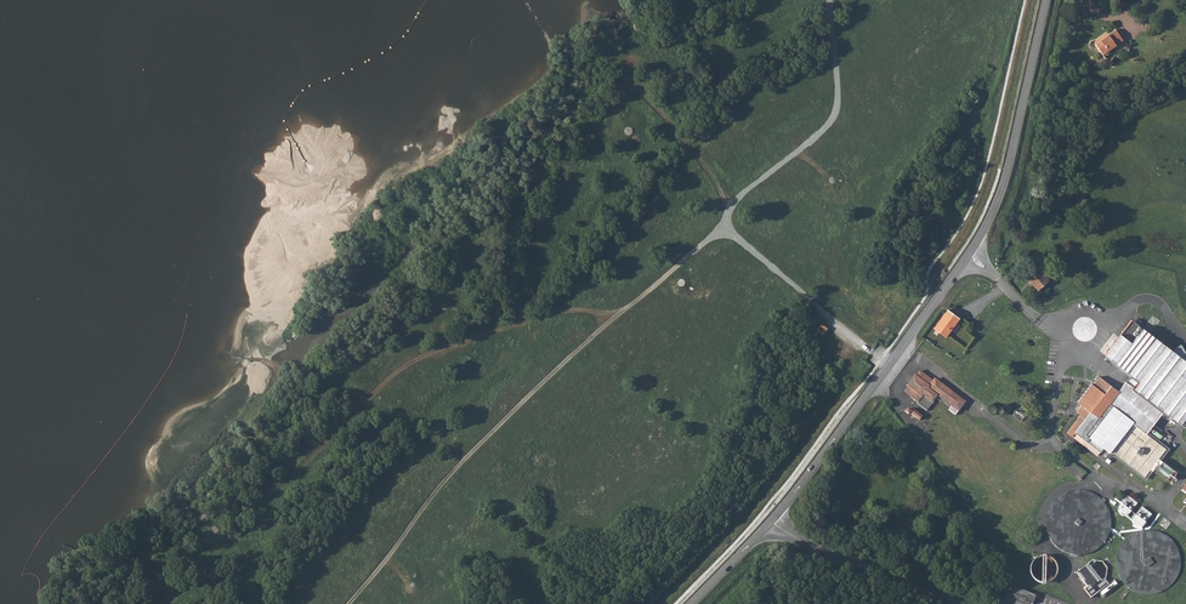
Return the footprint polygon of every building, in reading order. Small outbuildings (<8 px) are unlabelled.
[(1115,29),(1094,43),(1102,54),(1123,39),(1115,29)] [(1025,276),(1038,290),(1049,279),(1036,265),(1025,276)] [(947,310),(934,329),(946,337),(959,319),(947,310)] [(1067,432),(1071,436),(1071,435),(1074,432),(1100,452),(1103,448),(1110,453),(1111,452),(1145,479),(1151,471),(1156,475),(1159,471),(1170,480),(1177,471),(1162,458),(1168,450),(1148,434),(1165,412),(1166,413),(1167,412),(1185,426),(1185,359),(1174,350),(1133,319),(1107,354),(1133,375),(1121,391),(1102,376),(1095,385),(1094,384),(1079,401),(1083,405),(1078,412),(1081,415),(1067,432)] [(822,324),(816,330),(822,335),(828,330),(822,324)] [(1174,350),(1185,359),(1185,350),(1183,344),(1177,347),(1174,350)] [(907,387),(904,392),(917,402),(922,396),(924,397),(918,404),(926,410),(932,403),(932,404),(936,400),(940,403),(943,399),(950,404),(946,408),(956,415),(965,402),(935,378),(933,381),(920,370),(916,376),(915,375),(906,386),(907,387)] [(1013,415),(1021,421),(1026,414),(1025,413),(1027,410),(1022,406),(1020,409),(1019,408),(1013,415)] [(923,416),(913,409),(911,411),(908,408),(905,411),(909,414),(910,413),(920,420),(923,416)] [(1074,432),(1071,435),(1098,456),(1100,452),(1074,432)] [(845,458),(834,473),(846,481),(857,466),(845,458)] [(1085,473),(1070,461),(1065,467),(1080,479),(1085,473)] [(1112,525),(1112,523),(1112,520),(1112,517),(1111,514),(1110,511),(1109,509),(1108,506),(1106,504),(1105,502),(1103,500),(1101,498),(1098,496),(1096,494),(1094,493),(1091,492),(1089,491),(1086,490),(1083,490),(1080,489),(1077,490),(1074,490),(1072,491),(1069,491),(1066,493),(1064,494),(1061,496),(1059,497),(1057,499),(1055,501),(1053,503),(1051,506),(1050,508),(1049,511),(1048,513),(1047,517),(1047,519),(1047,522),(1047,525),(1047,528),(1048,530),(1049,533),(1050,536),(1051,538),(1053,541),(1054,543),(1056,545),(1058,547),(1060,549),(1062,551),(1065,552),(1068,553),(1071,554),(1073,555),(1077,555),(1080,555),(1083,555),(1086,554),(1088,554),(1091,552),(1093,552),(1096,550),(1098,549),(1100,547),(1102,545),(1104,543),(1106,541),(1108,539),(1109,536),(1110,534),(1111,531),(1112,528),(1112,525)] [(1127,496),(1119,507),(1119,508),(1119,509),(1119,511),(1120,513),(1122,514),(1123,515),(1125,516),(1127,516),(1128,515),(1130,514),(1138,503),(1127,496)] [(1142,507),(1134,518),(1134,519),(1133,521),(1134,523),(1134,524),(1135,526),(1137,527),(1138,527),(1140,528),(1141,527),(1143,527),(1144,526),(1145,524),(1153,514),(1142,507)] [(1168,518),(1163,525),(1168,528),(1173,521),(1168,518)] [(1180,563),(1180,561),(1180,558),(1180,555),(1179,552),(1178,549),(1177,547),(1176,544),(1174,542),(1172,539),(1171,537),(1168,535),(1166,533),(1164,532),(1161,530),(1159,529),(1156,529),(1153,528),(1150,527),(1147,527),(1144,527),(1142,528),(1139,528),(1136,529),(1133,530),(1131,532),(1128,533),(1126,535),(1124,537),(1122,539),(1120,541),(1119,544),(1117,546),(1116,549),(1115,552),(1115,554),(1114,557),(1114,560),(1114,563),(1114,566),(1115,569),(1116,571),(1117,574),(1118,577),(1120,579),(1122,581),(1123,583),(1126,585),(1128,587),(1130,589),(1133,590),(1135,591),(1138,592),(1141,593),(1144,593),(1147,593),(1150,593),(1152,593),(1155,592),(1158,591),(1161,590),(1163,589),(1166,587),(1168,586),(1170,584),(1172,582),(1174,579),(1175,577),(1177,575),(1178,572),(1179,569),(1179,566),(1180,563)] [(1042,583),(1044,583),(1047,583),(1049,582),(1051,581),(1053,580),(1055,578),(1056,576),(1057,574),(1058,572),(1058,569),(1058,567),(1058,565),(1057,562),(1055,560),(1053,559),(1052,557),(1049,556),(1047,556),(1045,555),(1042,556),(1040,556),(1038,557),(1036,558),(1034,560),(1032,562),(1031,565),(1031,567),(1030,569),(1031,572),(1031,574),(1032,576),(1034,578),(1035,580),(1038,581),(1040,582),(1042,583)] [(359,557),(352,566),(359,571),(365,563),(359,557)] [(1093,560),(1077,573),(1087,586),(1084,589),(1091,598),(1108,584),(1105,579),(1106,578),(1108,567),(1103,561),(1093,560)] [(1008,584),(1005,591),(1007,592),(1002,603),(1029,603),(1032,603),(1033,603),(1036,595),(1008,584)]
